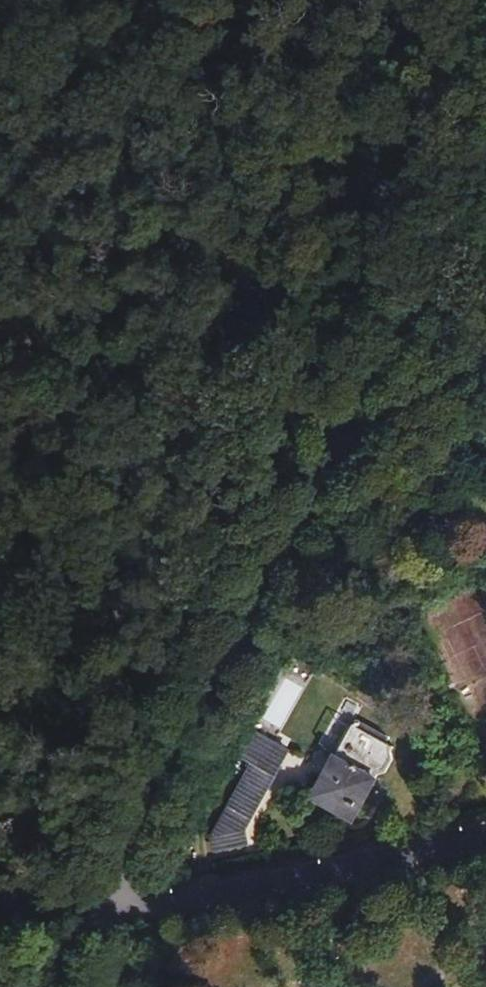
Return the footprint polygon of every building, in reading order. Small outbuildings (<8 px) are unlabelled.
[(303,673),(284,662),(192,834),(194,844),(225,838),(223,823),(303,673)] [(333,720),(324,735),(343,745),(364,757),(372,742),(333,720)] [(364,757),(343,745),(330,768),(351,780),(364,757)] [(330,768),(312,758),(291,796),(331,818),(351,780),(330,768)]
